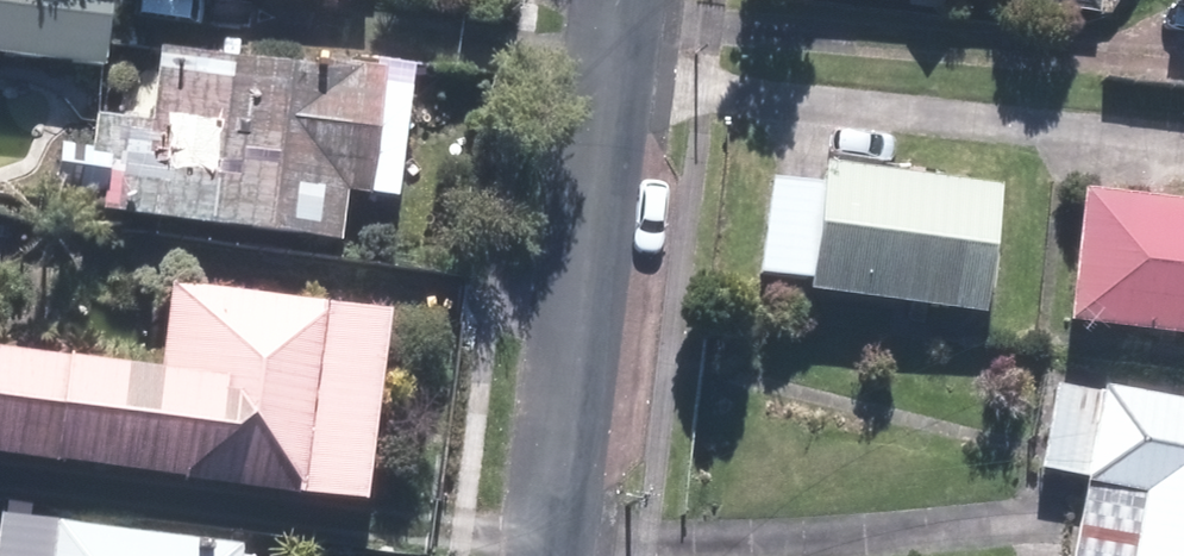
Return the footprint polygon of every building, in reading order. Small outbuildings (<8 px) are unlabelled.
[(100,79),(109,0),(0,0),(0,68),(100,79)] [(1096,21),(1099,0),(936,0),(1096,21)] [(1162,17),(1183,20),(1183,0),(1164,0),(1162,17)] [(48,149),(42,201),(92,207),(90,225),(335,255),(341,204),(362,207),(378,78),(151,51),(142,128),(86,121),(82,153),(48,149)] [(793,297),(976,320),(992,193),(815,171),(812,188),(762,182),(749,284),(794,290),(793,297)] [(1053,331),(1183,345),(1183,207),(1067,195),(1053,331)] [(356,522),(382,320),(159,291),(147,386),(0,367),(0,475),(356,522)] [(1045,385),(1029,477),(1074,485),(1061,555),(1183,555),(1183,408),(1045,385)] [(0,521),(0,555),(250,555),(251,554),(0,521)]
